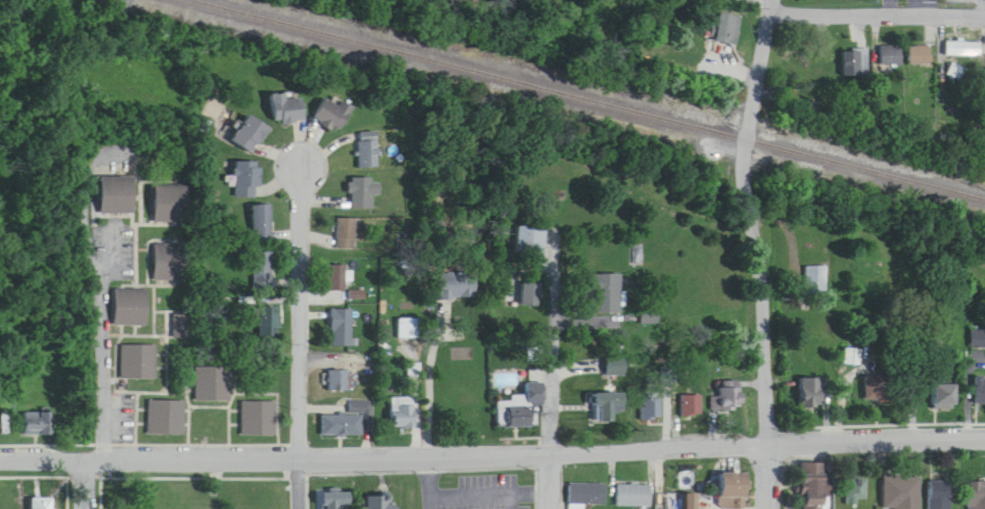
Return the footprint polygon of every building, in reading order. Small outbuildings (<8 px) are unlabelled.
[(737,45),(744,17),(720,12),(713,40),(737,45)] [(981,43),(947,43),(947,58),(981,58),(981,43)] [(902,46),(880,46),(880,66),(902,66),(902,46)] [(910,46),(910,65),(932,65),(932,46),(910,46)] [(869,76),(869,50),(843,50),(843,76),(869,76)] [(949,74),(960,80),(965,69),(954,63),(949,74)] [(304,121),(303,95),(272,97),(274,123),(304,121)] [(354,109),(342,101),(338,107),(326,98),(313,117),(337,134),(354,109)] [(269,129),(249,116),(232,141),(252,154),(269,129)] [(379,168),(379,134),(358,134),(358,168),(379,168)] [(260,163),(235,163),(235,198),(260,198),(260,163)] [(100,178),(100,215),(135,215),(135,178),(100,178)] [(375,195),(380,195),(380,179),(350,179),(350,209),(375,209),(375,195)] [(189,186),(155,186),(155,223),(189,223),(189,186)] [(254,241),(273,241),(273,206),(254,206),(254,241)] [(337,250),(356,250),(356,218),(337,218),(337,250)] [(545,228),(517,228),(517,255),(545,255),(545,228)] [(189,244),(154,244),(154,282),(189,282),(189,244)] [(254,289),(273,289),(273,253),(254,253),(254,289)] [(328,292),(347,292),(347,266),(328,266),(328,292)] [(807,295),(827,295),(827,267),(807,267),(807,295)] [(438,273),(438,299),(474,299),(474,273),(438,273)] [(622,314),(622,275),(591,275),(591,314),(622,314)] [(542,284),(523,284),(523,307),(542,307),(542,284)] [(114,325),(148,325),(148,290),(114,290),(114,325)] [(260,337),(277,337),(277,303),(260,303),(260,337)] [(353,310),(332,310),(332,347),(353,347),(353,310)] [(193,313),(169,313),(169,339),(193,339),(193,313)] [(399,340),(421,340),(421,319),(399,319),(399,340)] [(971,350),(984,350),(984,330),(971,330),(971,350)] [(157,379),(157,346),(122,346),(122,379),(157,379)] [(231,367),(196,367),(196,401),(231,401),(231,367)] [(663,384),(677,384),(677,369),(663,369),(663,384)] [(329,371),(329,392),(349,392),(349,371),(329,371)] [(866,401),(891,401),(891,377),(866,377),(866,401)] [(984,378),(975,378),(975,405),(984,405),(984,384),(984,378)] [(802,379),(802,408),(824,408),(824,379),(802,379)] [(713,412),(743,412),(743,384),(721,384),(721,397),(713,397),(713,412)] [(956,410),(956,385),(932,385),(932,410),(956,410)] [(532,429),(533,404),(545,405),(545,391),(529,391),(528,404),(498,403),(497,428),(532,429)] [(594,423),(616,423),(616,413),(625,413),(625,395),(594,395),(594,423)] [(682,396),(682,420),(702,420),(702,396),(682,396)] [(392,398),(392,428),(418,428),(417,398),(392,398)] [(642,421),(662,421),(662,399),(642,399),(642,421)] [(150,435),(185,435),(185,401),(150,401),(150,435)] [(278,402),(242,402),(242,436),(278,435),(278,402)] [(54,413),(24,413),(24,436),(54,436),(54,413)] [(364,436),(364,416),(323,416),(323,436),(364,436)] [(749,474),(720,474),(720,508),(736,508),(736,500),(749,500),(749,474)] [(896,508),(921,508),(921,477),(885,477),(885,508),(896,508)] [(827,479),(804,479),(804,508),(827,508),(827,479)] [(868,479),(847,479),(847,502),(868,502),(868,479)] [(951,482),(930,482),(930,508),(951,508),(951,482)] [(970,483),(970,508),(984,508),(984,483),(970,483)] [(570,484),(570,508),(585,508),(585,505),(607,505),(607,484),(570,484)] [(652,506),(652,484),(618,484),(618,506),(652,506)] [(351,494),(322,494),(322,508),(351,508),(351,494)] [(683,495),(685,508),(695,508),(693,494),(683,495)] [(364,497),(365,508),(395,508),(395,497),(364,497)] [(54,499),(29,499),(29,508),(54,508),(54,499)]
